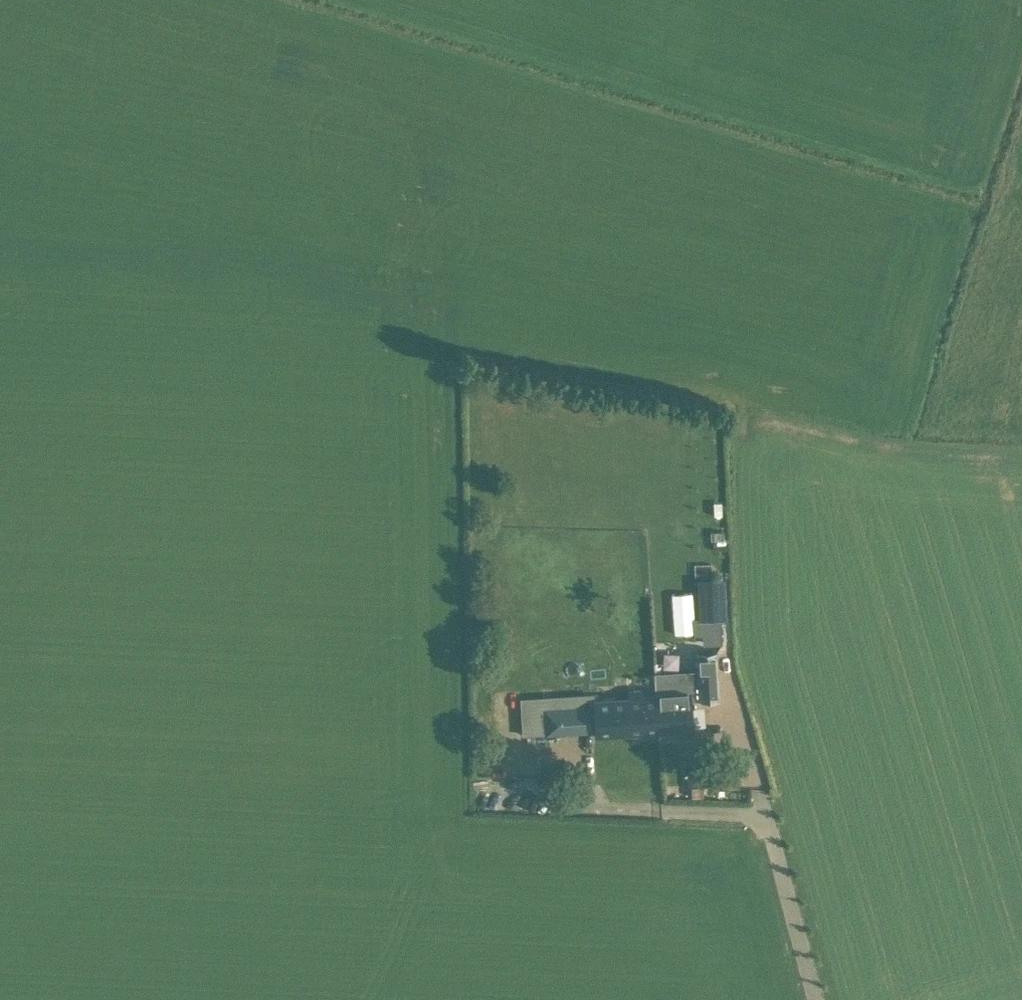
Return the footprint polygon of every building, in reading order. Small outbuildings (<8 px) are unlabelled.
[(725,579),(699,580),(700,617),(726,616),(725,579)] [(678,650),(663,650),(663,666),(679,665),(678,650)] [(594,696),(595,732),(694,728),(692,695),(701,694),(701,698),(721,697),(719,669),(718,669),(718,670),(701,671),(701,670),(699,670),(699,672),(656,674),(657,685),(625,686),(625,695),(594,696)]
